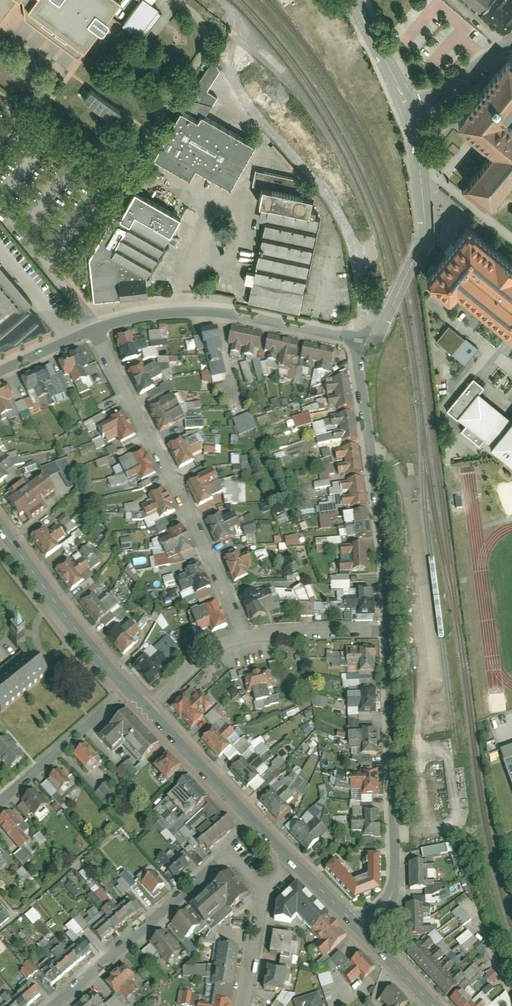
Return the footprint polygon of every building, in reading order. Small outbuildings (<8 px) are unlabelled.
[(16,0),(0,0),(0,21),(16,0)] [(24,0),(26,18),(78,57),(99,29),(103,32),(111,21),(106,18),(120,0),(24,0)] [(124,20),(143,34),(160,10),(146,0),(138,0),(124,20)] [(479,11),(489,0),(466,0),(479,11)] [(506,32),(511,25),(511,21),(511,3),(509,0),(501,9),(493,2),(483,13),(506,32)] [(205,116),(217,95),(207,89),(219,69),(212,56),(182,102),(205,116)] [(456,120),(490,149),(487,153),(464,179),(469,183),(465,187),(486,205),(511,174),(511,125),(504,118),(511,108),(511,65),(506,59),(456,120)] [(89,89),(81,99),(119,126),(126,116),(89,89)] [(150,156),(187,179),(194,167),(228,188),(254,146),(205,116),(182,102),(150,156)] [(266,206),(247,300),(299,310),(318,216),(313,215),(314,208),(309,207),(312,195),(300,193),(303,178),(253,169),(249,185),(259,186),(256,204),(266,206)] [(145,294),(144,279),(179,216),(134,191),(118,220),(111,217),(92,251),(88,259),(91,298),(145,294)] [(180,220),(193,226),(198,215),(185,208),(180,220)] [(424,278),(448,298),(455,289),(511,337),(511,266),(466,228),(424,278)] [(26,307),(31,301),(0,265),(0,357),(52,335),(26,307)] [(452,353),(464,339),(449,326),(437,340),(452,353)] [(255,358),(260,335),(230,328),(225,351),(255,358)] [(203,355),(221,352),(217,329),(199,332),(203,355)] [(166,330),(148,331),(149,348),(167,347),(166,330)] [(114,337),(121,362),(139,357),(137,352),(148,349),(144,336),(132,339),(130,332),(114,337)] [(292,364),(297,342),(266,335),(261,358),(292,364)] [(330,372),(335,349),(304,343),(299,365),(330,372)] [(89,368),(81,350),(56,362),(63,376),(70,372),(76,384),(87,379),(83,370),(89,368)] [(247,362),(240,365),(245,385),(253,383),(247,362)] [(128,375),(139,395),(154,387),(143,367),(128,375)] [(49,381),(43,368),(21,377),(26,390),(33,387),(38,399),(47,395),(43,384),(49,381)] [(201,373),(202,382),(210,381),(209,372),(201,373)] [(478,389),(485,381),(474,373),(448,405),(467,421),(463,426),(480,440),(485,435),(494,442),(491,446),(511,464),(511,417),(478,389)] [(327,399),(328,407),(336,406),(337,410),(351,407),(345,376),(330,378),(331,380),(324,382),(326,395),(334,393),(334,398),(327,399)] [(8,386),(0,389),(0,411),(2,416),(14,411),(10,402),(14,400),(8,386)] [(145,409),(157,431),(183,417),(171,395),(145,409)] [(19,415),(21,420),(31,416),(28,410),(19,415)] [(120,442),(134,435),(122,412),(96,425),(102,437),(114,431),(120,442)] [(331,431),(333,439),(340,438),(341,442),(355,439),(351,413),(336,415),(336,418),(329,419),(331,427),(338,425),(339,430),(331,431)] [(275,415),(257,419),(258,427),(277,423),(275,415)] [(233,419),(238,436),(248,433),(243,416),(233,419)] [(205,421),(185,422),(185,429),(205,428),(205,421)] [(96,450),(104,446),(100,438),(92,442),(96,450)] [(169,445),(180,470),(195,463),(192,457),(201,453),(195,439),(184,444),(182,439),(169,445)] [(109,457),(117,454),(114,446),(105,449),(109,457)] [(336,465),(338,473),(345,472),(346,476),(360,474),(356,447),(341,450),(341,452),(334,453),(336,461),(343,460),(344,464),(336,465)] [(328,449),(320,450),(321,460),(314,461),(315,467),(319,467),(319,473),(322,473),(321,465),(330,464),(328,449)] [(137,476),(140,482),(155,473),(142,450),(130,457),(118,463),(128,481),(137,476)] [(7,478),(4,473),(13,467),(5,455),(0,459),(0,483),(7,478)] [(240,465),(239,455),(230,455),(230,465),(240,465)] [(96,461),(97,468),(110,465),(109,459),(96,461)] [(332,480),(331,465),(322,466),(323,474),(319,474),(320,481),(332,480)] [(186,483),(198,508),(213,501),(211,497),(220,493),(215,482),(212,483),(208,473),(186,483)] [(8,499),(19,516),(53,494),(42,477),(8,499)] [(342,497),(343,505),(351,503),(351,507),(365,505),(361,479),(346,481),(347,483),(340,484),(341,492),(348,491),(349,496),(342,497)] [(235,480),(223,481),(224,505),(245,504),(244,485),(236,485),(235,480)] [(313,483),(315,489),(330,487),(329,480),(313,483)] [(162,488),(147,495),(151,503),(141,508),(146,517),(155,512),(159,519),(174,512),(162,488)] [(106,500),(97,501),(98,512),(107,511),(106,500)] [(371,537),(366,510),(350,513),(355,539),(371,537)] [(65,514),(57,521),(68,534),(76,527),(65,514)] [(206,520),(217,546),(233,539),(230,532),(239,528),(233,514),(224,518),(222,514),(206,520)] [(245,523),(254,520),(252,515),(243,518),(245,523)] [(241,530),(253,527),(252,522),(240,524),(241,530)] [(32,537),(46,557),(57,549),(54,545),(65,538),(58,527),(47,534),(44,529),(32,537)] [(174,550),(177,557),(190,550),(178,527),(166,533),(169,537),(156,543),(163,556),(174,550)] [(254,527),(242,531),(244,537),(256,533),(254,527)] [(59,545),(64,552),(84,538),(79,531),(59,545)] [(286,547),(300,544),(298,535),(284,537),(286,547)] [(120,539),(121,551),(132,549),(130,538),(120,539)] [(327,545),(341,545),(340,538),(316,539),(316,552),(327,552),(327,545)] [(340,563),(341,569),(349,569),(349,572),(363,571),(362,545),(348,546),(348,549),(340,549),(340,557),(349,556),(349,562),(340,563)] [(224,559),(234,583),(250,577),(248,572),(257,568),(251,555),(239,560),(237,554),(224,559)] [(56,569),(70,590),(82,582),(79,577),(88,571),(82,561),(73,567),(68,561),(56,569)] [(195,593),(209,586),(197,564),(184,570),(186,573),(173,579),(179,591),(191,585),(195,593)] [(162,578),(166,590),(175,587),(171,575),(162,578)] [(309,586),(305,587),(309,599),(314,598),(309,586)] [(371,614),(369,589),(356,590),(356,597),(347,598),(347,610),(357,609),(357,615),(371,614)] [(242,598),(252,622),(267,616),(257,592),(242,598)] [(79,602),(95,624),(117,608),(109,597),(99,604),(91,594),(79,602)] [(206,620),(211,632),(227,626),(216,602),(188,614),(193,626),(206,620)] [(106,636),(123,655),(135,645),(131,640),(140,632),(132,622),(122,630),(119,625),(106,636)] [(23,646),(26,643),(20,636),(12,643),(20,653),(0,670),(0,714),(48,674),(31,654),(30,655),(23,646)] [(376,661),(376,648),(356,649),(358,675),(372,674),(371,661),(376,661)] [(132,665),(149,685),(162,674),(157,669),(165,663),(157,654),(150,660),(145,654),(132,665)] [(265,671),(241,678),(247,694),(250,693),(254,704),(267,699),(264,689),(270,687),(265,671)] [(375,687),(357,689),(359,714),(377,713),(375,687)] [(179,717),(191,730),(203,719),(201,717),(210,709),(196,693),(187,702),(182,696),(167,709),(177,719),(179,717)] [(312,707),(326,708),(327,697),(313,696),(312,707)] [(212,727),(227,715),(219,704),(203,717),(212,727)] [(124,713),(97,738),(110,751),(119,742),(140,764),(157,747),(124,713)] [(201,739),(217,759),(229,749),(224,742),(233,735),(225,726),(216,734),(212,729),(201,739)] [(375,729),(359,730),(360,755),(376,755),(375,729)] [(8,770),(21,759),(5,741),(0,745),(0,761),(8,770)] [(100,759),(86,745),(75,755),(88,770),(100,759)] [(499,752),(511,789),(511,747),(499,752)] [(231,767),(247,786),(257,777),(253,773),(262,765),(254,756),(247,763),(242,758),(231,767)] [(182,773),(167,758),(155,770),(169,785),(182,773)] [(126,784),(138,773),(126,760),(115,771),(126,784)] [(376,769),(359,770),(359,775),(349,775),(350,790),(361,789),(361,797),(377,796),(376,769)] [(73,784),(61,771),(51,780),(63,793),(73,784)] [(336,779),(334,788),(346,791),(348,782),(336,779)] [(204,798),(187,780),(166,799),(183,818),(204,798)] [(116,797),(107,785),(100,791),(109,803),(116,797)] [(260,800),(276,820),(288,811),(282,804),(293,796),(286,788),(276,796),(272,791),(260,800)] [(43,806),(32,793),(22,802),(34,814),(43,806)] [(233,827),(213,806),(206,814),(212,820),(196,835),(210,849),(233,827)] [(377,833),(375,810),(361,811),(363,835),(377,833)] [(7,815),(0,822),(0,828),(19,850),(30,841),(7,815)] [(335,827),(345,826),(344,817),(334,817),(335,827)] [(301,824),(291,834),(306,852),(317,844),(315,841),(325,832),(315,821),(305,829),(301,824)] [(39,832),(33,838),(40,846),(46,841),(39,832)] [(188,865),(179,855),(171,862),(164,853),(157,859),(173,878),(188,865)] [(335,861),(324,869),(354,902),(380,892),(381,856),(367,856),(367,877),(353,882),(335,861)] [(410,864),(410,890),(426,890),(426,887),(434,887),(433,865),(426,865),(426,864),(410,864)] [(23,868),(16,871),(23,883),(30,879),(23,868)] [(113,886),(121,896),(137,884),(131,877),(137,873),(134,869),(113,886)] [(142,883),(153,894),(162,886),(150,874),(142,883)] [(247,897),(227,875),(192,907),(211,929),(247,897)] [(294,915),(307,931),(309,930),(323,916),(295,884),(278,898),(273,902),(271,920),(288,922),(288,920),(294,915)] [(85,921),(102,941),(138,912),(129,901),(119,909),(101,888),(95,893),(101,901),(86,912),(90,917),(85,921)] [(421,904),(406,905),(407,938),(423,937),(421,904)] [(460,906),(451,913),(462,926),(471,919),(460,906)] [(26,914),(34,924),(40,919),(33,909),(26,914)] [(9,918),(2,910),(0,912),(0,926),(9,918)] [(199,928),(185,913),(173,924),(187,939),(199,928)] [(344,939),(323,916),(309,930),(320,942),(314,947),(321,956),(328,949),(331,952),(344,939)] [(455,940),(464,952),(476,942),(467,930),(455,940)] [(288,956),(291,935),(270,932),(267,953),(288,956)] [(183,954),(164,933),(152,943),(171,965),(183,954)] [(41,974),(50,985),(90,952),(80,941),(64,954),(50,937),(39,946),(54,963),(41,974)] [(235,948),(217,945),(210,986),(228,989),(235,948)] [(409,958),(445,996),(456,985),(421,948),(409,958)] [(358,973),(364,979),(372,972),(357,956),(349,962),(340,952),(330,962),(349,982),(358,973)] [(19,967),(23,979),(34,975),(31,964),(19,967)] [(132,978),(123,967),(105,983),(115,996),(119,992),(127,1001),(139,991),(130,981),(132,978)] [(265,968),(262,990),(280,993),(284,971),(265,968)] [(485,974),(489,982),(497,979),(494,970),(485,974)] [(328,1005),(340,1005),(330,973),(319,976),(328,1005)] [(39,996),(30,986),(6,1005),(27,1005),(39,996)] [(228,989),(210,986),(207,1004),(199,1003),(198,1005),(225,1005),(228,989)] [(389,989),(379,998),(386,1005),(404,1005),(389,989)] [(455,1005),(477,1005),(460,989),(449,1000),(455,1005)] [(184,992),(181,1005),(184,1005),(191,1005),(193,993),(184,992)] [(94,993),(78,1005),(102,1005),(103,1005),(94,993)] [(317,994),(294,1003),(295,1005),(322,1005),(317,994)]
